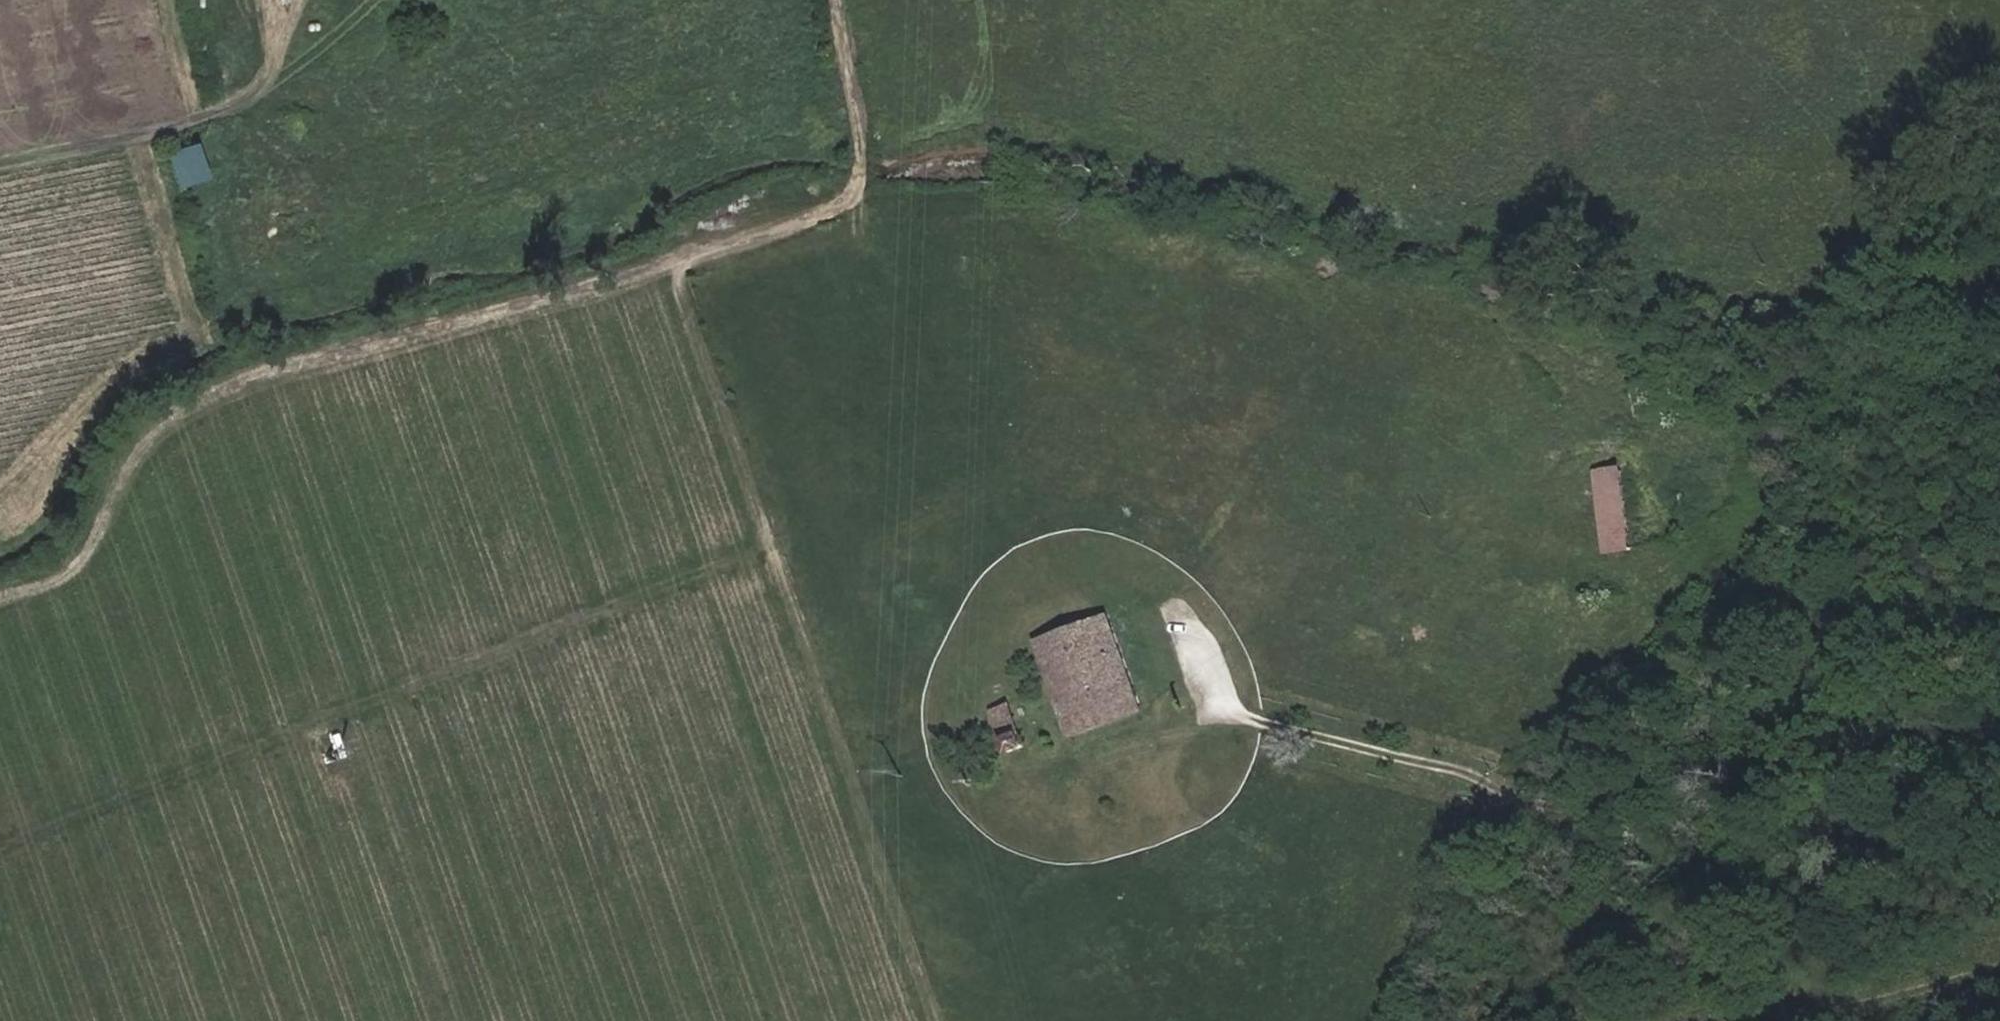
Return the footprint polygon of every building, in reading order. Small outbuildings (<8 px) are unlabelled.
[(198,140),(169,150),(182,187),(212,176),(198,140)] [(1594,570),(1620,564),(1603,490),(1577,496),(1578,497),(1593,569),(1594,570)] [(1034,641),(1065,735),(1135,711),(1102,617),(1034,641)] [(988,711),(996,735),(1011,730),(1002,706),(988,711)] [(1017,747),(1011,730),(996,735),(1002,752),(1017,747)]
